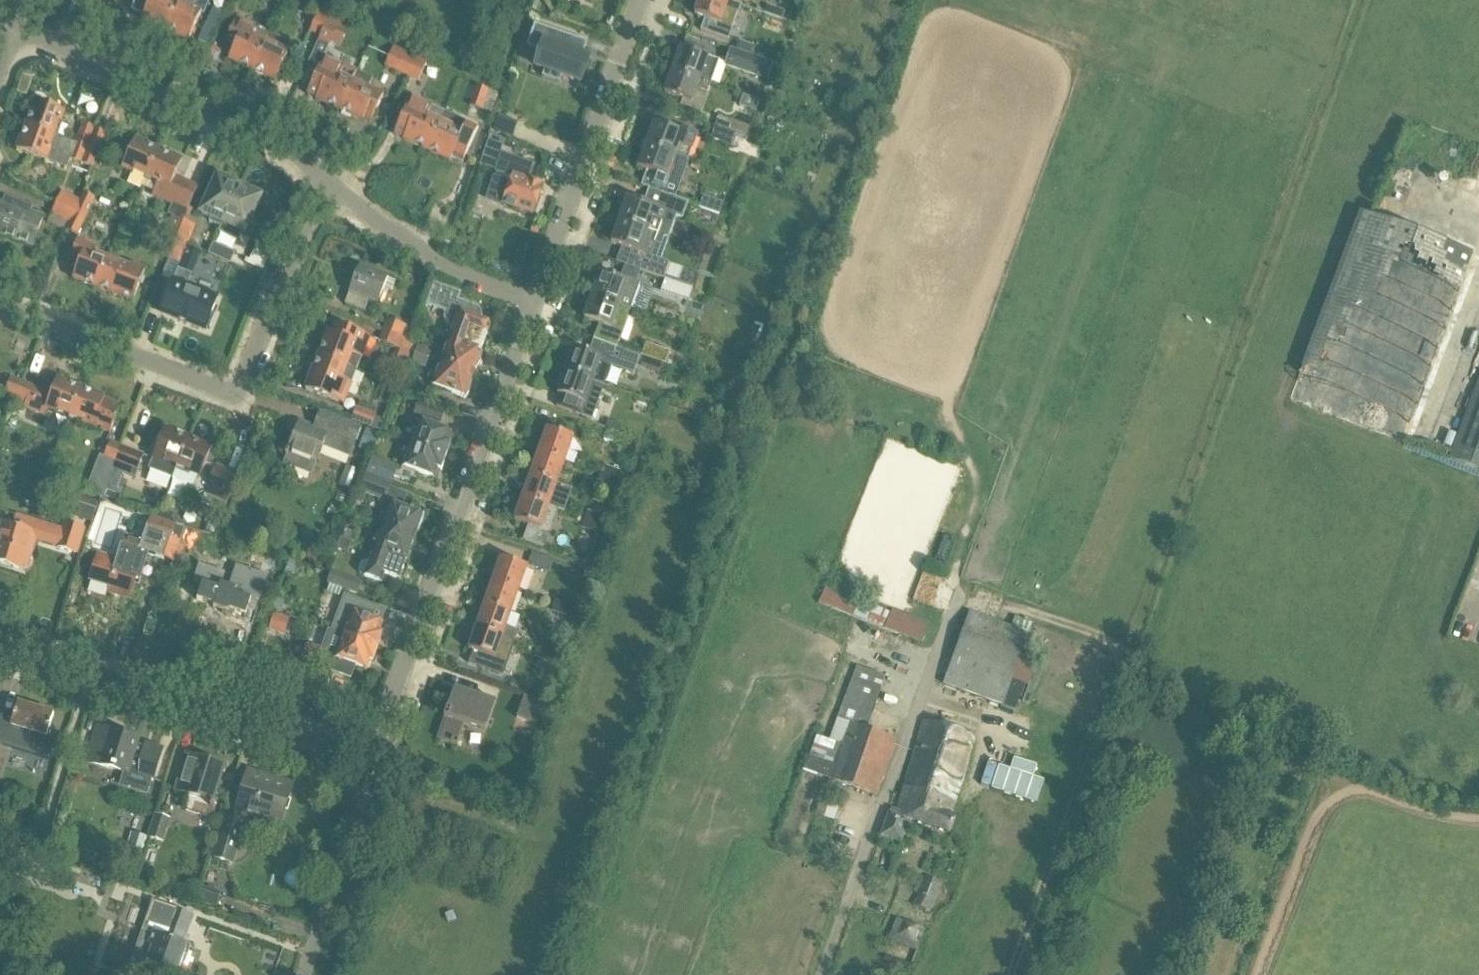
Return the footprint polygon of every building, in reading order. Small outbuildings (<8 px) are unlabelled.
[(141,20),(165,31),(179,0),(178,0),(150,0),(141,20)] [(165,31),(189,42),(202,11),(192,7),(195,0),(179,0),(165,31)] [(694,14),(721,24),(730,1),(726,0),(699,0),(694,14)] [(767,5),(764,14),(781,20),(784,11),(772,7),(767,5)] [(211,8),(197,42),(209,47),(223,13),(211,8)] [(319,12),(309,32),(319,37),(320,38),(330,17),(319,12)] [(226,40),(235,44),(228,60),(252,71),(269,33),(257,28),(258,26),(237,17),(226,40)] [(306,68),(326,77),(315,100),(339,111),(355,74),(331,63),(333,60),(324,56),(331,41),(341,46),(350,27),(330,17),(320,38),(319,37),(306,68)] [(533,25),(526,47),(540,52),(535,68),(544,71),(542,77),(560,84),(562,77),(580,83),(588,60),(582,58),(587,43),(533,25)] [(269,33),(252,71),(275,82),(293,44),(269,33)] [(393,46),(383,67),(407,78),(416,57),(393,46)] [(700,78),(703,79),(702,83),(705,84),(706,82),(711,84),(719,62),(680,48),(672,70),(699,80),(700,78)] [(733,49),(727,65),(744,71),(745,68),(749,55),(733,49)] [(773,63),(761,59),(749,55),(745,68),(768,76),(773,63)] [(416,57),(407,78),(418,83),(427,62),(416,57)] [(699,80),(672,70),(664,93),(692,103),(696,93),(706,97),(711,84),(706,82),(705,84),(702,83),(703,79),(700,78),(699,80)] [(339,111),(363,122),(364,120),(371,124),(384,95),(370,88),(374,78),(357,71),(356,74),(355,74),(339,111)] [(499,94),(477,86),(470,106),(491,114),(499,94)] [(745,97),(743,96),(739,107),(755,113),(759,101),(745,96),(745,97)] [(443,114),(444,112),(411,97),(393,136),(426,151),(443,114)] [(66,113),(34,102),(25,126),(56,138),(56,137),(60,125),(61,125),(66,113)] [(444,115),(443,114),(426,151),(450,161),(468,123),(445,113),(444,115)] [(750,127),(718,116),(714,128),(746,139),(750,127)] [(681,133),(653,123),(645,146),(688,161),(697,134),(683,129),(681,133)] [(81,124),(74,144),(88,149),(95,129),(81,124)] [(25,126),(17,151),(67,169),(70,160),(94,169),(99,153),(88,149),(74,144),(56,137),(56,138),(25,126)] [(710,139),(742,150),(746,139),(714,128),(710,139)] [(95,129),(88,149),(99,153),(106,133),(95,129)] [(512,144),(491,137),(481,165),(495,170),(499,157),(507,160),(512,144)] [(121,170),(132,175),(133,174),(145,180),(158,151),(135,140),(121,170)] [(637,168),(653,174),(648,189),(687,203),(688,202),(669,196),(682,160),(687,161),(688,161),(645,146),(637,168)] [(168,215),(172,217),(164,236),(176,241),(184,221),(200,186),(176,175),(182,162),(158,151),(145,180),(157,185),(152,197),(172,206),(168,215)] [(493,175),(484,199),(532,216),(542,186),(527,181),(530,173),(516,168),(511,182),(493,175)] [(201,214),(211,219),(209,223),(220,228),(239,187),(237,187),(238,183),(230,179),(227,182),(217,178),(201,214)] [(220,228),(232,233),(234,229),(244,234),(261,198),(251,193),(252,189),(243,185),(241,188),(239,187),(220,228)] [(618,221),(663,237),(668,239),(676,217),(682,219),(687,203),(648,189),(643,204),(626,198),(618,221)] [(80,200),(62,192),(56,203),(74,212),(80,200)] [(80,200),(74,212),(86,218),(95,199),(83,193),(80,200)] [(703,196),(699,208),(719,215),(723,204),(703,196)] [(0,205),(0,236),(33,248),(44,216),(31,212),(33,207),(12,199),(9,208),(0,205)] [(46,222),(61,229),(62,228),(65,230),(69,223),(74,212),(56,203),(51,215),(46,222)] [(69,223),(65,230),(65,231),(77,237),(86,218),(74,212),(69,223)] [(1301,366),(1288,400),(1401,442),(1413,408),(1471,254),(1371,217),(1358,212),(1301,366)] [(196,226),(184,221),(176,241),(188,246),(196,226)] [(610,243),(628,250),(623,264),(663,278),(668,263),(656,258),(663,237),(618,221),(610,243)] [(156,255),(168,260),(176,241),(164,236),(156,255)] [(108,259),(95,254),(98,247),(78,239),(70,258),(79,262),(72,279),(96,288),(108,259)] [(180,265),(188,246),(176,241),(168,260),(180,265)] [(209,254),(230,264),(235,254),(214,244),(209,254)] [(121,264),(108,259),(96,288),(133,303),(146,269),(133,264),(132,266),(122,262),(121,264)] [(349,293),(345,305),(364,312),(369,301),(378,304),(383,291),(387,293),(392,291),(396,282),(387,279),(388,276),(359,265),(349,293)] [(190,275),(178,271),(174,283),(173,282),(161,313),(206,331),(217,299),(186,287),(190,275)] [(615,279),(599,274),(591,296),(630,310),(640,282),(617,274),(615,279)] [(692,289),(665,279),(660,291),(688,301),(692,289)] [(460,294),(434,284),(427,306),(444,312),(443,312),(443,314),(443,315),(443,317),(443,318),(443,320),(444,321),(445,322),(445,324),(446,325),(448,326),(450,327),(452,328),(447,341),(481,354),(481,353),(480,352),(487,334),(480,331),(483,323),(480,322),(481,318),(481,315),(481,312),(479,310),(477,308),(472,306),(457,300),(460,294)] [(583,319),(605,327),(604,330),(621,336),(630,310),(591,296),(583,319)] [(408,328),(387,319),(382,331),(404,339),(408,328)] [(333,334),(328,332),(319,356),(356,371),(369,337),(336,325),(333,334)] [(378,342),(396,349),(391,361),(405,366),(414,343),(403,339),(404,339),(382,331),(378,342)] [(481,354),(447,341),(439,363),(472,375),(475,367),(477,367),(480,361),(481,354)] [(596,341),(591,355),(573,349),(565,372),(603,385),(610,367),(634,375),(641,356),(596,341)] [(641,356),(666,365),(670,352),(645,343),(641,356)] [(414,354),(429,359),(432,351),(418,345),(414,354)] [(414,354),(411,363),(425,368),(429,359),(414,354)] [(318,391),(317,395),(343,405),(347,395),(356,371),(319,356),(306,390),(311,393),(313,389),(318,391)] [(472,375),(439,363),(431,386),(466,398),(469,391),(471,383),(470,383),(472,375)] [(591,420),(603,385),(565,372),(563,375),(560,376),(556,387),(558,390),(557,394),(560,395),(556,407),(591,420)] [(1448,460),(1478,472),(1478,376),(1461,426),(1448,460)] [(22,382),(10,378),(2,399),(13,403),(14,401),(22,382)] [(47,411),(56,415),(56,414),(69,419),(81,389),(56,379),(51,393),(37,388),(29,409),(45,416),(47,411)] [(22,382),(14,401),(13,403),(24,408),(33,386),(22,382)] [(97,429),(101,431),(100,432),(110,436),(121,407),(104,400),(105,398),(81,389),(69,419),(82,424),(82,425),(97,431),(97,429)] [(418,402),(416,408),(414,413),(440,423),(445,412),(418,402)] [(352,419),(374,427),(378,416),(356,408),(352,419)] [(287,451),(288,451),(282,465),(311,476),(316,463),(322,448),(349,459),(361,430),(319,414),(313,430),(297,424),(287,451)] [(451,434),(419,421),(410,444),(446,458),(451,444),(447,442),(451,434)] [(163,429),(151,460),(148,469),(172,479),(177,466),(188,439),(163,429)] [(546,429),(538,452),(566,461),(574,464),(577,455),(569,453),(574,439),(546,429)] [(373,456),(381,436),(366,430),(358,450),(373,456)] [(193,487),(205,492),(201,503),(224,512),(238,476),(216,467),(216,468),(206,464),(212,448),(188,439),(177,466),(190,471),(189,472),(198,476),(193,487)] [(85,492),(100,498),(100,500),(101,500),(122,446),(110,441),(104,457),(99,455),(85,492)] [(394,478),(411,485),(416,472),(434,480),(438,470),(441,471),(446,458),(410,444),(402,468),(372,457),(365,474),(392,484),(394,478)] [(122,446),(101,500),(116,506),(126,480),(122,478),(126,467),(137,472),(144,454),(122,446)] [(566,461),(538,452),(530,474),(558,485),(566,461)] [(358,471),(346,466),(338,486),(350,490),(358,471)] [(365,474),(359,492),(385,502),(392,484),(365,474)] [(558,485),(530,474),(522,497),(550,507),(558,485)] [(78,497),(76,503),(73,511),(94,518),(98,504),(78,497)] [(522,497),(514,520),(529,526),(524,541),(544,548),(557,510),(550,507),(522,497)] [(423,516),(389,504),(381,526),(414,538),(417,532),(418,532),(422,524),(423,516)] [(604,517),(587,511),(584,520),(601,526),(604,517)] [(144,554),(175,563),(186,529),(150,517),(143,540),(124,534),(116,558),(98,553),(90,582),(109,588),(107,593),(130,600),(144,554)] [(20,570),(21,567),(25,568),(36,533),(28,530),(29,524),(14,519),(12,525),(4,523),(0,535),(0,564),(20,570)] [(584,520),(581,528),(598,535),(601,526),(584,520)] [(83,528),(66,522),(58,548),(75,554),(83,528)] [(414,538),(381,526),(373,549),(407,561),(411,554),(412,545),(414,538)] [(407,561),(373,549),(363,576),(381,583),(384,575),(399,580),(405,561),(407,562),(407,561)] [(553,560),(532,553),(528,565),(549,572),(553,560)] [(492,581),(520,591),(528,568),(500,559),(492,581)] [(332,572),(327,585),(357,595),(361,583),(332,572)] [(214,609),(225,612),(224,616),(243,622),(251,600),(250,600),(255,585),(232,577),(229,588),(220,585),(219,589),(202,584),(197,600),(215,606),(214,609)] [(484,604),(512,614),(520,591),(492,581),(484,604)] [(568,618),(574,601),(557,595),(551,612),(568,618)] [(343,636),(377,649),(383,634),(379,633),(383,623),(382,623),(386,611),(345,596),(332,632),(343,636)] [(859,601),(853,617),(884,630),(922,644),(930,624),(892,610),(890,614),(859,601)] [(512,614),(484,604),(476,627),(514,641),(518,632),(507,628),(512,614)] [(969,612),(942,685),(1002,707),(1020,658),(1029,634),(969,612)] [(290,620),(274,614),(268,630),(284,635),(285,631),(290,633),(293,625),(288,623),(290,620)] [(514,641),(476,627),(468,650),(495,660),(500,648),(510,652),(514,641)] [(307,647),(301,662),(317,667),(319,659),(325,661),(331,672),(351,679),(356,666),(366,670),(369,661),(373,662),(377,649),(343,636),(337,653),(307,647)] [(537,649),(555,656),(561,658),(564,649),(558,647),(541,641),(537,649)] [(555,656),(537,649),(535,657),(552,664),(555,656)] [(457,746),(464,726),(484,734),(495,703),(454,688),(436,738),(457,746)] [(516,718),(537,725),(545,703),(524,696),(516,718)] [(53,716),(17,704),(12,720),(0,716),(0,745),(52,761),(60,735),(48,731),(53,716)] [(804,771),(877,797),(897,740),(836,718),(835,722),(829,741),(816,737),(804,771)] [(895,814),(888,811),(880,837),(901,844),(909,822),(950,836),(956,817),(952,816),(958,799),(959,796),(976,738),(921,721),(895,814)] [(97,727),(86,763),(123,775),(119,787),(147,796),(152,781),(162,749),(144,743),(142,749),(135,746),(138,740),(97,727)] [(174,793),(189,797),(184,812),(210,820),(215,805),(213,804),(225,767),(186,755),(174,793)] [(998,766),(991,790),(1037,805),(1044,781),(1033,777),(1036,766),(1014,759),(1010,770),(998,766)] [(232,825),(224,823),(213,859),(231,865),(246,817),(263,822),(261,827),(276,831),(290,788),(248,775),(232,825)] [(170,819),(155,814),(148,839),(162,843),(170,819)] [(126,853),(141,857),(147,838),(132,833),(126,853)] [(134,974),(176,974),(187,946),(183,944),(193,916),(152,901),(142,931),(152,935),(148,945),(152,947),(146,963),(132,958),(127,972),(134,974)] [(904,921),(896,918),(888,940),(917,952),(919,944),(925,930),(920,928),(920,927),(919,926),(905,921),(904,921)]
